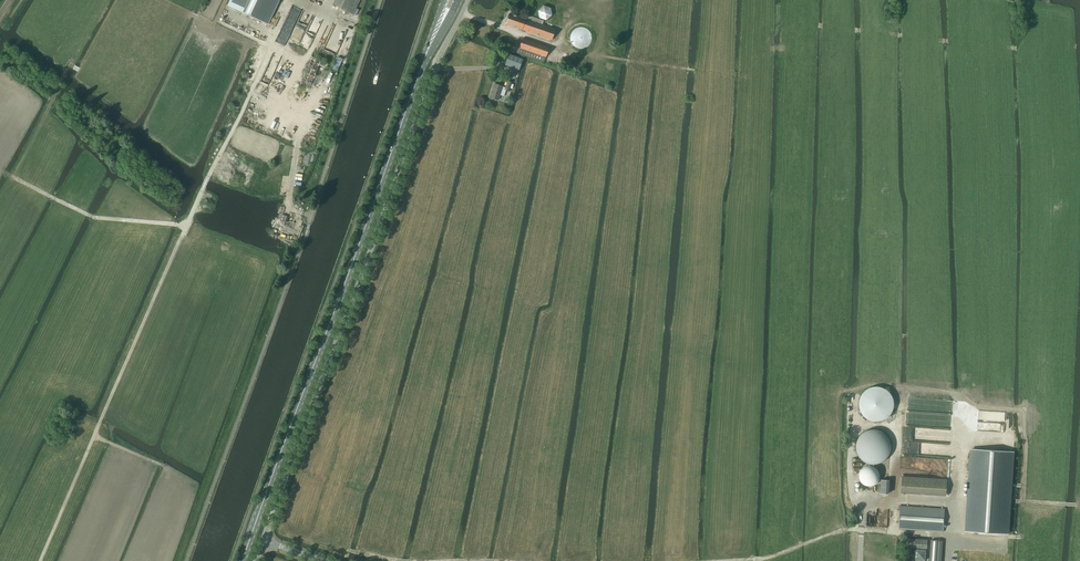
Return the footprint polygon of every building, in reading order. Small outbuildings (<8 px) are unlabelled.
[(229,6),(228,5),(268,24),(267,24),(278,0),(231,0),(229,6)] [(353,14),(360,0),(335,0),(333,5),(353,14)] [(509,13),(506,24),(552,40),(555,29),(542,24),(544,21),(526,15),(525,18),(509,13)] [(522,38),(517,53),(544,62),(549,47),(522,38)] [(508,55),(505,65),(509,66),(514,68),(517,59),(518,57),(509,54),(508,55)] [(505,90),(509,91),(512,82),(508,81),(506,87),(494,84),(490,97),(498,100),(501,90),(505,91),(505,90)] [(860,401),(859,404),(860,407),(860,410),(862,413),(864,416),(866,418),(869,419),(872,421),(875,421),(878,421),(881,421),(884,420),(887,418),(889,416),(891,413),(893,410),(894,407),(894,404),(894,401),(893,398),(892,395),(890,392),(887,390),(885,388),(882,387),(878,387),(875,387),(872,387),(869,388),(866,390),(864,392),(862,395),(860,398),(860,401)] [(857,441),(857,442),(857,444),(856,445),(856,447),(856,448),(857,450),(857,451),(857,453),(858,454),(859,455),(859,457),(860,458),(861,459),(863,460),(864,461),(865,462),(866,463),(868,463),(869,464),(871,464),(872,464),(874,464),(875,464),(877,464),(878,464),(880,463),(881,463),(883,462),(884,461),(885,460),(886,459),(887,458),(888,457),(889,455),(890,454),(890,453),(891,451),(891,450),(891,448),(892,447),(891,445),(891,444),(891,442),(890,441),(890,439),(889,438),(888,437),(887,435),(886,434),(885,433),(884,432),(883,431),(881,431),(880,430),(878,430),(877,429),(875,429),(874,429),(872,429),(871,429),(869,430),(868,430),(866,431),(865,431),(864,432),(863,433),(861,434),(860,435),(859,437),(859,438),(858,439),(857,441)] [(1013,452),(971,449),(966,531),(1008,534),(1013,452)] [(879,471),(878,470),(877,469),(876,468),(875,467),(874,466),(873,466),(872,466),(871,466),(870,466),(869,466),(868,466),(867,466),(866,466),(865,466),(864,467),(863,468),(862,469),(861,470),(861,471),(860,471),(860,472),(860,473),(859,474),(859,475),(859,476),(859,477),(859,478),(860,478),(860,479),(860,480),(861,481),(861,482),(862,482),(862,483),(863,484),(864,484),(864,485),(865,485),(866,485),(867,486),(868,486),(869,486),(870,486),(871,486),(872,486),(873,485),(874,485),(875,485),(875,484),(876,484),(877,483),(877,482),(878,482),(879,481),(879,480),(879,479),(880,478),(880,477),(880,476),(880,475),(880,474),(880,473),(879,472),(879,471)] [(901,493),(946,496),(947,479),(903,476),(901,493)] [(900,506),(899,529),(943,532),(945,509),(900,506)] [(915,559),(926,560),(926,548),(927,548),(928,540),(906,538),(905,547),(916,548),(915,559)] [(931,540),(930,552),(928,552),(927,560),(941,560),(943,541),(931,540)]
